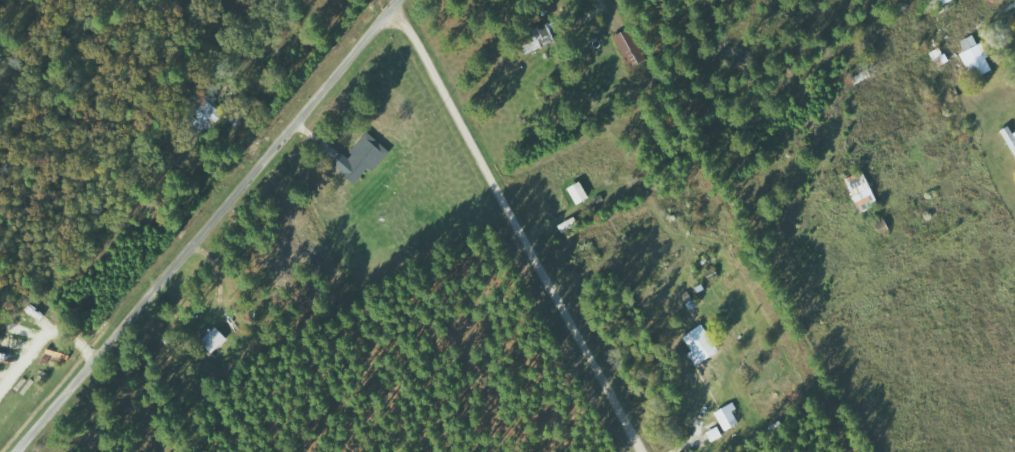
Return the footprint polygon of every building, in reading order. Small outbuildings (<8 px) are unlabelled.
[(528,42),(531,52),(562,41),(556,21),(536,28),(539,38),(528,42)] [(616,36),(632,68),(649,60),(634,27),(616,36)] [(961,54),(976,80),(997,68),(982,42),(980,44),(975,34),(961,42),(966,51),(961,54)] [(1012,125),(1003,130),(1014,154),(1014,132),(1012,125)] [(392,150),(369,132),(349,157),(344,152),(334,165),(357,183),(370,168),(375,172),(392,150)] [(880,205),(867,170),(848,177),(861,212),(880,205)] [(693,351),(690,353),(697,366),(721,352),(705,324),(684,337),(693,351)] [(202,341),(212,353),(229,339),(218,325),(208,333),(209,335),(202,341)] [(742,424),(736,411),(739,410),(736,403),(717,411),(725,431),(742,424)] [(724,437),(721,427),(709,431),(713,441),(724,437)]
